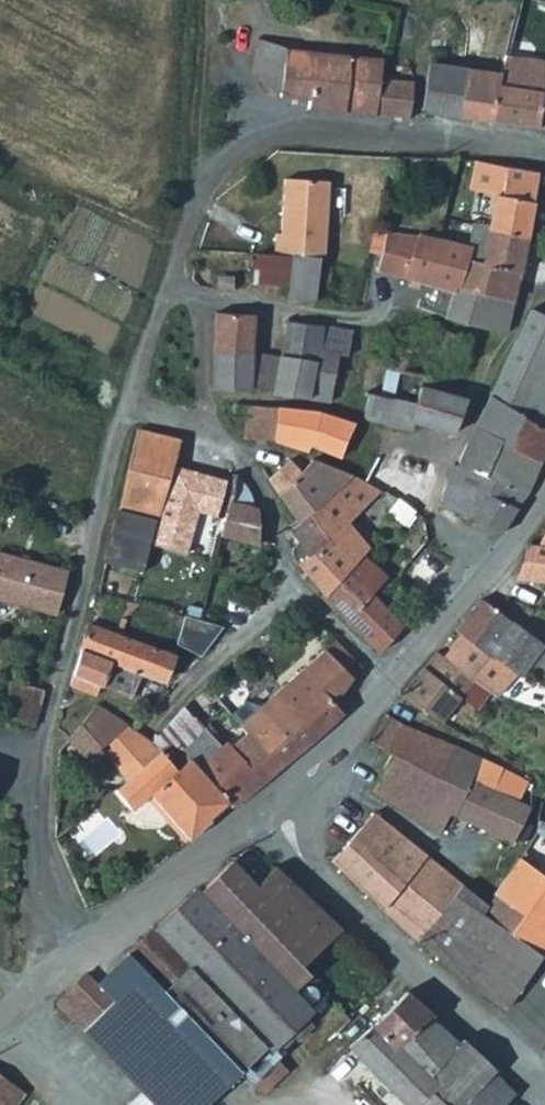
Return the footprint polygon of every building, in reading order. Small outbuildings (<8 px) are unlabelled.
[(544,59),(544,1),(541,0),(524,0),(511,51),(544,59)] [(312,98),(311,105),(348,108),(354,53),(288,46),(261,34),(257,66),(290,94),(312,98)] [(511,51),(509,51),(504,70),(500,82),(544,88),(540,123),(544,124),(544,59),(511,51)] [(386,56),(354,53),(348,108),(412,113),(416,78),(384,74),(386,56)] [(500,82),(504,70),(469,67),(462,114),(540,123),(544,88),(500,82)] [(472,187),(499,192),(506,193),(510,165),(478,160),(472,187)] [(510,165),(506,193),(499,192),(498,200),(492,230),(531,237),(543,170),(510,165)] [(328,177),(283,175),(283,193),(327,195),(328,177)] [(281,230),(276,230),(275,251),(293,251),(322,252),(325,252),(327,195),(283,193),(281,230)] [(375,243),(387,245),(390,232),(390,230),(378,228),(375,243)] [(476,244),(422,232),(417,256),(386,250),(381,270),(457,289),(458,285),(518,301),(531,237),(492,230),(487,259),(473,257),(476,244)] [(422,232),(390,232),(387,245),(386,250),(417,256),(422,232)] [(258,282),(293,282),(293,251),(275,251),(258,250),(258,282)] [(322,252),(293,251),(293,282),(293,296),(318,298),(320,278),(321,262),(322,252)] [(321,262),(320,278),(333,279),(335,264),(321,262)] [(239,274),(224,274),(224,286),(239,287),(239,274)] [(458,285),(457,289),(450,317),(511,329),(518,301),(458,285)] [(535,306),(523,332),(542,343),(544,345),(544,311),(535,306)] [(216,386),(255,388),(258,314),(218,312),(216,386)] [(357,328),(289,318),(283,353),(339,361),(340,355),(353,356),(357,328)] [(383,332),(357,328),(353,356),(382,361),(388,339),(382,337),(383,332)] [(494,395),(512,405),(542,343),(523,332),(513,354),(494,395)] [(512,405),(544,424),(544,345),(542,343),(512,405)] [(283,353),(277,391),(334,398),(339,361),(283,353)] [(431,375),(393,364),(384,393),(394,396),(423,404),(429,383),(431,375)] [(429,383),(423,404),(394,396),(387,422),(415,428),(418,421),(458,431),(471,394),(429,383)] [(394,396),(384,393),(374,393),(369,413),(374,419),(387,422),(394,396)] [(512,405),(494,395),(480,423),(544,466),(544,465),(544,463),(544,424),(512,405)] [(236,416),(248,417),(249,403),(238,403),(236,416)] [(281,406),(249,403),(248,417),(246,437),(278,439),(281,406)] [(344,456),(356,418),(329,411),(281,406),(278,439),(311,451),(313,445),(344,456)] [(480,423),(459,464),(530,492),(544,466),(480,423)] [(183,436),(143,426),(120,523),(111,565),(150,574),(156,547),(163,518),(177,460),(183,436)] [(301,473),(305,469),(299,463),(293,457),(272,477),(280,495),(288,486),(279,478),(291,464),(301,473)] [(280,495),(300,520),(355,474),(317,459),(305,469),(301,473),(291,464),(279,478),(288,486),(280,495)] [(234,501),(238,471),(177,460),(163,518),(156,547),(188,554),(200,515),(225,521),(223,530),(235,534),(232,548),(246,551),(249,538),(262,541),(260,505),(234,501)] [(428,499),(436,472),(403,463),(395,483),(428,499)] [(456,463),(450,478),(522,506),(530,492),(459,464),(456,463)] [(375,467),(369,480),(384,487),(390,473),(375,467)] [(353,522),(380,496),(387,489),(384,487),(369,480),(355,474),(300,520),(294,526),(313,555),(353,522)] [(442,502),(447,504),(490,525),(505,532),(522,506),(450,478),(442,502)] [(404,500),(387,489),(380,496),(388,503),(396,509),(404,500)] [(475,546),(490,525),(447,504),(447,519),(454,533),(475,546)] [(367,552),(375,545),(360,529),(353,522),(313,555),(304,563),(326,593),(367,552)] [(537,545),(526,543),(517,578),(544,581),(544,529),(537,545)] [(367,552),(326,593),(325,595),(384,650),(406,625),(375,595),(392,576),(367,552)] [(56,614),(67,571),(0,553),(0,599),(56,614)] [(406,625),(423,606),(392,576),(375,595),(406,625)] [(494,655),(515,671),(518,673),(526,663),(544,677),(544,645),(482,600),(455,631),(461,636),(491,659),(494,655)] [(181,612),(170,640),(199,651),(210,624),(181,612)] [(91,620),(79,674),(138,696),(147,672),(170,681),(180,654),(91,620)] [(473,677),(496,695),(515,671),(494,655),(491,659),(461,636),(444,654),(473,677)] [(363,661),(340,640),(330,649),(358,674),(363,661)] [(278,718),(262,734),(288,763),(348,711),(337,701),(358,674),(330,649),(265,705),(278,718)] [(398,696),(442,720),(459,696),(473,677),(444,654),(430,671),(423,668),(398,696)] [(473,677),(459,696),(483,713),(496,695),(473,677)] [(47,690),(14,680),(5,711),(40,722),(47,690)] [(203,692),(223,713),(233,703),(213,681),(203,692)] [(76,688),(69,706),(85,723),(106,744),(133,722),(76,688)] [(262,734),(278,718),(265,705),(262,707),(254,698),(237,712),(238,715),(258,737),(262,734)] [(227,743),(204,765),(241,805),(278,772),(288,763),(262,734),(258,737),(238,715),(237,712),(216,731),(227,743)] [(368,739),(381,746),(399,720),(386,714),(368,739)] [(455,746),(399,720),(381,746),(392,752),(373,792),(416,816),(455,746)] [(103,746),(125,773),(159,741),(133,722),(106,744),(103,746)] [(103,746),(106,744),(85,723),(71,737),(91,757),(103,746)] [(188,752),(202,767),(204,765),(227,743),(216,731),(210,725),(186,749),(188,752)] [(159,741),(125,773),(130,779),(118,789),(136,811),(155,796),(192,838),(221,812),(177,761),(159,741)] [(440,830),(451,810),(470,776),(480,758),(455,746),(416,816),(440,830)] [(188,752),(177,761),(221,812),(232,801),(202,767),(188,752)] [(526,779),(480,758),(470,776),(517,799),(526,779)] [(204,765),(202,767),(232,801),(238,807),(241,805),(204,765)] [(528,805),(517,799),(470,776),(451,810),(512,838),(528,805)] [(330,860),(417,939),(419,936),(461,883),(375,812),(330,860)] [(544,885),(544,878),(518,859),(494,893),(524,915),(544,885)] [(203,892),(200,889),(159,928),(156,925),(118,962),(243,1071),(250,1077),(275,1053),(273,1050),(236,1013),(268,983),(286,1001),(295,991),(313,974),(305,965),(344,929),(278,866),(257,884),(235,861),(203,892)] [(469,889),(461,883),(419,936),(427,943),(469,889)] [(524,915),(511,935),(539,955),(544,947),(544,885),(524,915)] [(469,889),(427,943),(478,986),(504,1005),(539,955),(511,935),(480,913),(487,903),(469,889)] [(511,935),(524,915),(494,893),(487,903),(480,913),(511,935)] [(243,1071),(118,962),(99,980),(90,971),(68,992),(95,1020),(86,1029),(159,1104),(206,1104),(243,1071)] [(236,1013),(273,1050),(315,1011),(295,991),(286,1001),(268,983),(236,1013)] [(402,1045),(416,1060),(446,1029),(432,1017),(434,1015),(407,991),(378,1024),(398,1048),(402,1045)] [(398,1048),(378,1024),(354,1047),(410,1104),(502,1104),(515,1090),(496,1070),(498,1067),(465,1038),(460,1042),(446,1029),(416,1060),(402,1045),(398,1048)] [(28,1091),(0,1070),(0,1104),(19,1104),(28,1091)]
